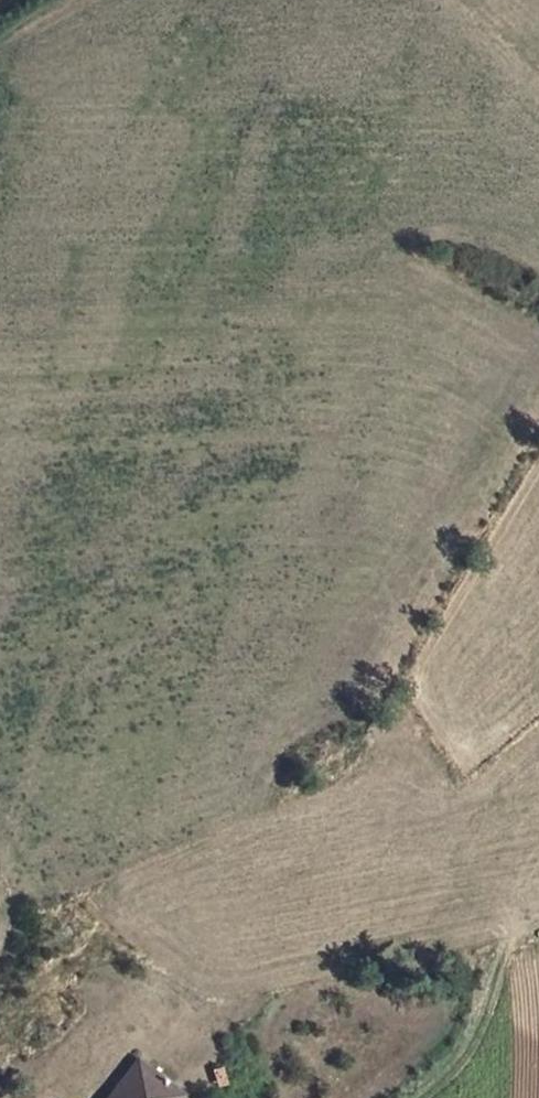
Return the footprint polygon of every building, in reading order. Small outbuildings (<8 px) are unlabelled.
[(136,1066),(110,1097),(175,1097),(178,1095),(136,1066)]
